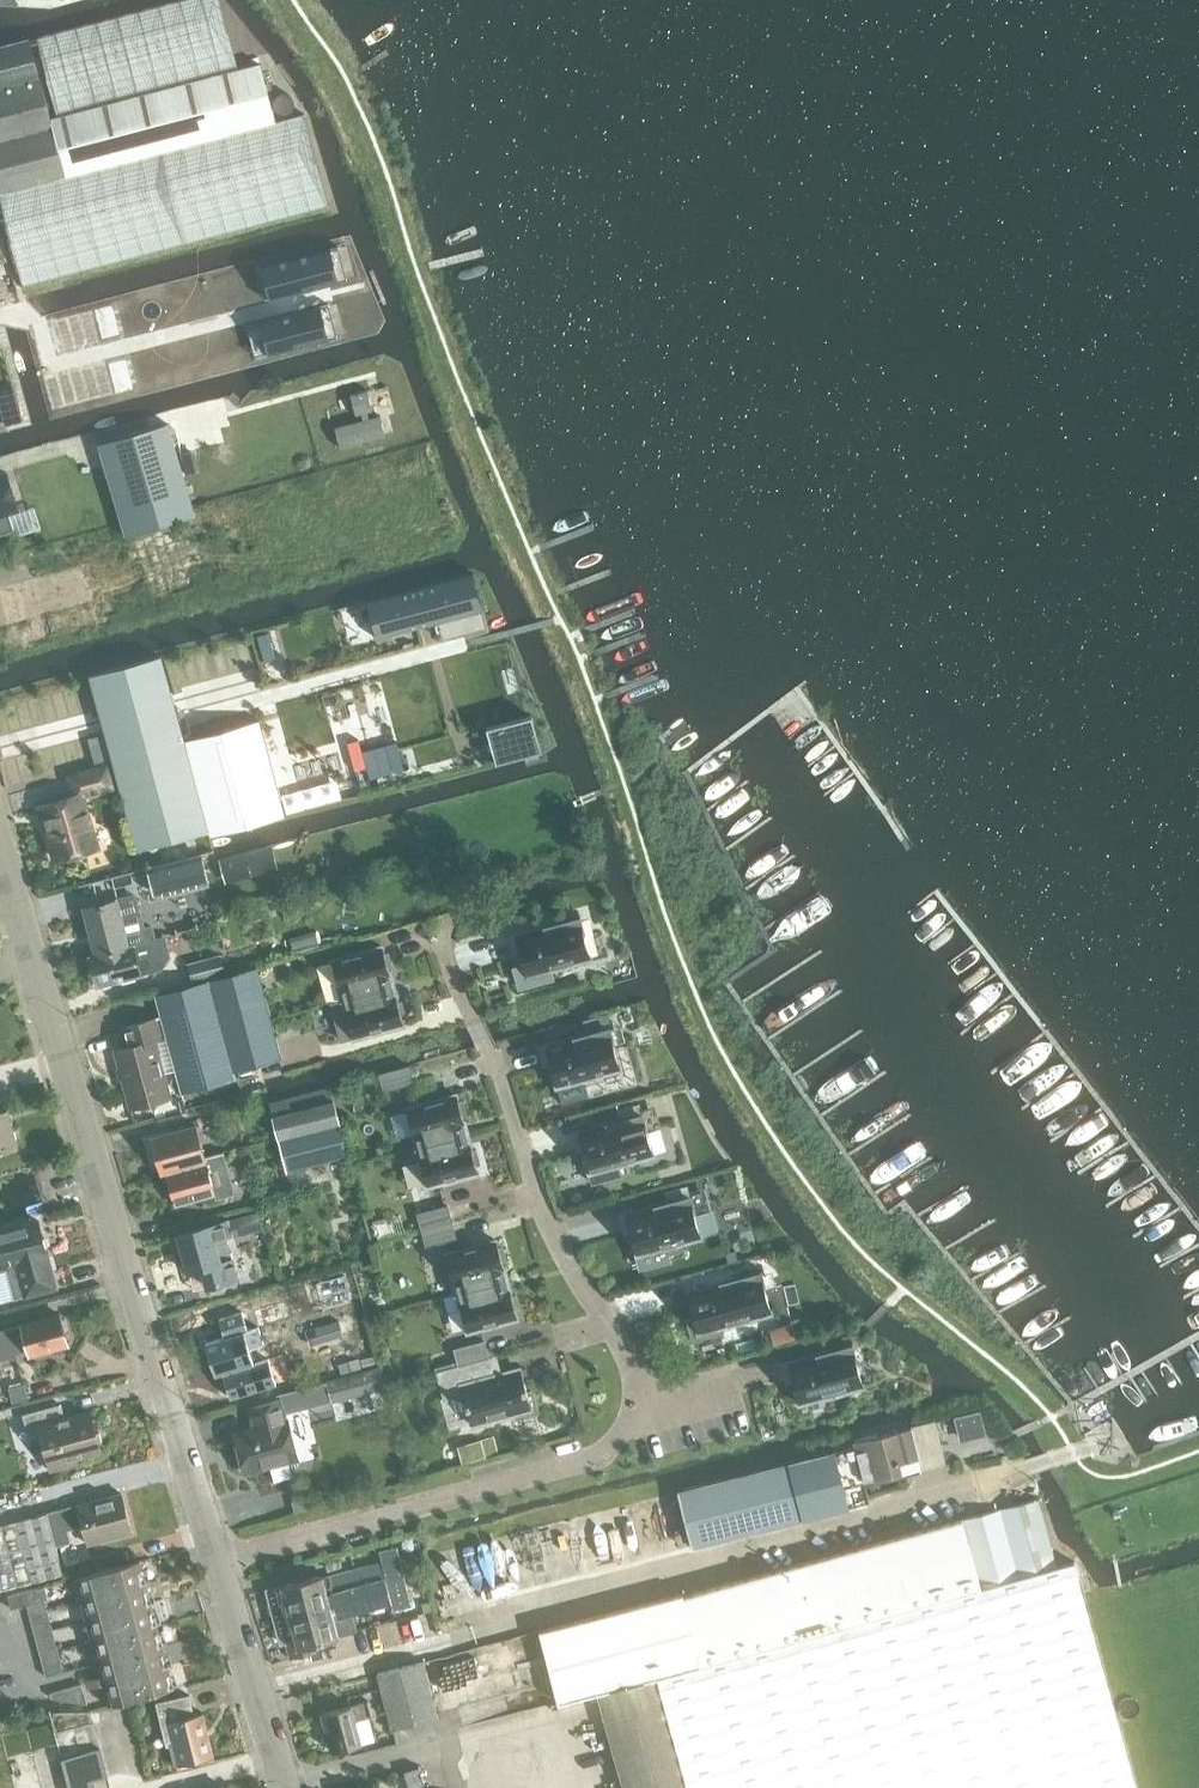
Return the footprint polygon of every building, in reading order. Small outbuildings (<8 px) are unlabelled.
[(0,193),(0,199),(24,285),(327,206),(320,179),(303,112),(275,120),(260,62),(237,68),(220,0),(176,0),(37,37),(57,115),(50,117),(65,176),(0,193)] [(0,46),(0,193),(65,176),(50,117),(46,102),(34,58),(29,38),(27,39),(0,46)] [(338,250),(270,267),(279,300),(347,282),(338,250)] [(263,322),(248,326),(255,354),(270,350),(270,351),(268,352),(268,353),(337,335),(337,334),(336,334),(328,304),(329,304),(329,303),(260,321),(260,322),(262,321),(263,322)] [(108,306),(94,310),(102,343),(117,339),(108,306)] [(123,364),(109,368),(117,401),(131,397),(123,364)] [(363,418),(334,425),(340,447),(386,435),(380,413),(368,416),(367,411),(373,410),(367,388),(350,393),(355,414),(361,413),(363,418)] [(20,408),(1,413),(4,423),(23,418),(20,408)] [(125,536),(195,515),(168,423),(98,443),(125,536)] [(0,474),(0,534),(14,530),(9,511),(18,509),(7,472),(0,474)] [(0,579),(0,607),(10,642),(16,640),(17,646),(39,640),(38,634),(59,628),(58,624),(73,620),(59,568),(44,572),(43,567),(0,579)] [(472,572),(367,600),(377,637),(482,609),(472,572)] [(104,730),(87,735),(94,759),(111,755),(113,762),(149,752),(173,840),(208,830),(209,835),(283,815),(285,814),(258,716),(183,737),(175,710),(104,730)] [(532,714),(486,726),(496,762),(541,749),(532,714)] [(400,748),(396,732),(350,745),(357,766),(368,762),(372,776),(420,762),(415,743),(400,748)] [(173,840),(149,752),(113,762),(137,850),(173,840)] [(48,833),(56,858),(97,846),(81,793),(111,785),(105,765),(69,776),(73,791),(44,799),(54,832),(48,833)] [(287,808),(343,794),(338,775),(282,789),(287,808)] [(278,867),(271,842),(217,856),(224,882),(278,867)] [(199,853),(148,866),(155,893),(208,879),(204,865),(204,864),(201,852),(199,853)] [(85,910),(82,913),(84,922),(89,923),(96,953),(156,938),(155,936),(153,923),(144,926),(136,894),(85,907),(85,910)] [(572,965),(571,961),(591,956),(580,916),(509,936),(514,953),(520,952),(523,964),(514,967),(519,986),(552,977),(549,967),(555,966),(556,969),(572,965)] [(319,946),(315,931),(290,937),(294,953),(319,946)] [(96,953),(90,955),(94,968),(91,971),(93,980),(97,981),(97,983),(142,971),(142,972),(162,967),(170,955),(165,934),(155,936),(156,938),(96,953)] [(383,946),(332,960),(340,987),(342,987),(344,997),(391,985),(388,974),(390,973),(389,967),(393,966),(389,951),(385,952),(383,946)] [(193,984),(209,980),(226,975),(219,954),(186,963),(193,984)] [(257,966),(226,975),(209,980),(223,1031),(270,1018),(264,996),(257,966)] [(155,994),(160,1015),(174,1068),(181,1092),(235,1079),(233,1070),(223,1031),(209,980),(193,984),(155,994)] [(344,997),(328,1002),(338,1040),(353,1036),(404,1022),(402,1016),(406,1015),(402,1000),(398,1001),(396,995),(394,995),(391,985),(344,997)] [(608,1012),(582,1019),(585,1028),(610,1021),(608,1012)] [(171,1097),(164,1071),(174,1068),(160,1015),(121,1027),(126,1044),(114,1049),(130,1107),(171,1097)] [(270,1018),(223,1031),(233,1070),(281,1058),(270,1018)] [(610,1027),(539,1046),(544,1064),(550,1062),(556,1084),(561,1102),(590,1095),(586,1080),(602,1075),(601,1072),(620,1066),(614,1043),(610,1027)] [(379,1073),(384,1089),(414,1081),(409,1065),(379,1073)] [(288,1096),(269,1101),(272,1115),(278,1138),(338,1122),(330,1086),(288,1096)] [(416,1135),(419,1145),(465,1133),(462,1122),(464,1121),(463,1115),(467,1114),(463,1099),(459,1100),(457,1094),(406,1108),(414,1135),(416,1135)] [(621,1119),(572,1132),(577,1150),(583,1148),(589,1170),(592,1181),(622,1173),(620,1165),(634,1161),(634,1158),(653,1152),(647,1128),(654,1126),(650,1112),(643,1114),(643,1113),(640,1103),(618,1109),(621,1119)] [(18,1145),(7,1107),(0,1109),(0,1150),(18,1145)] [(344,1153),(338,1122),(278,1138),(287,1169),(344,1153)] [(160,1175),(165,1173),(165,1172),(205,1161),(204,1157),(204,1156),(196,1126),(150,1138),(156,1157),(153,1160),(155,1168),(159,1169),(160,1175)] [(478,1170),(476,1164),(480,1163),(476,1148),(472,1149),(470,1143),(468,1143),(465,1133),(419,1145),(422,1156),(419,1157),(427,1184),(478,1170)] [(223,1152),(205,1157),(204,1156),(204,1157),(205,1161),(165,1172),(165,1173),(169,1188),(167,1191),(169,1199),(173,1200),(174,1206),(214,1195),(215,1200),(234,1194),(223,1152)] [(667,1201),(620,1214),(625,1231),(630,1230),(640,1266),(669,1258),(667,1252),(668,1252),(683,1248),(681,1240),(701,1234),(690,1195),(687,1184),(664,1190),(667,1201)] [(452,1220),(447,1204),(417,1212),(422,1228),(452,1220)] [(210,1226),(209,1225),(176,1234),(187,1273),(203,1269),(207,1285),(238,1277),(227,1238),(263,1228),(258,1211),(242,1215),(226,1220),(226,1221),(210,1226)] [(0,1231),(0,1271),(6,1269),(14,1297),(23,1295),(23,1296),(56,1286),(37,1220),(0,1231)] [(422,1228),(426,1244),(456,1236),(452,1220),(422,1228)] [(455,1280),(458,1291),(505,1278),(502,1267),(504,1267),(503,1261),(507,1260),(502,1245),(498,1246),(497,1239),(446,1253),(453,1281),(455,1280)] [(750,1320),(749,1317),(771,1310),(761,1271),(687,1292),(694,1316),(687,1318),(693,1339),(720,1332),(718,1325),(728,1322),(729,1326),(750,1320)] [(343,1274),(316,1282),(323,1307),(350,1300),(343,1274)] [(510,1288),(508,1289),(505,1278),(458,1291),(461,1301),(459,1302),(467,1330),(517,1316),(516,1309),(520,1308),(516,1293),(512,1294),(510,1288)] [(59,1314),(9,1328),(15,1353),(28,1349),(30,1355),(68,1344),(64,1332),(68,1328),(65,1318),(60,1317),(59,1314)] [(338,1319),(307,1329),(311,1344),(343,1334),(338,1319)] [(242,1329),(206,1340),(216,1371),(223,1369),(247,1362),(244,1349),(263,1343),(258,1326),(243,1331),(242,1329)] [(0,1330),(0,1359),(16,1354),(15,1353),(9,1328),(0,1330)] [(489,1356),(484,1340),(454,1348),(459,1364),(489,1356)] [(844,1392),(843,1389),(863,1383),(852,1344),(782,1364),(787,1381),(793,1379),(799,1401),(827,1393),(828,1397),(844,1392)] [(247,1362),(223,1369),(230,1394),(276,1380),(269,1355),(247,1362)] [(489,1356),(459,1364),(437,1370),(444,1397),(463,1393),(471,1423),(515,1411),(516,1417),(538,1411),(532,1389),(527,1391),(521,1368),(494,1375),(489,1356)] [(24,1382),(7,1386),(12,1402),(28,1398),(24,1382)] [(248,1406),(254,1427),(233,1433),(234,1434),(244,1471),(267,1465),(271,1464),(275,1480),(291,1476),(299,1462),(298,1457),(288,1416),(286,1416),(285,1413),(330,1401),(327,1389),(325,1382),(279,1394),(280,1397),(248,1406)] [(23,1413),(27,1429),(28,1434),(42,1431),(51,1467),(77,1460),(75,1454),(100,1447),(99,1442),(103,1441),(100,1431),(96,1432),(91,1410),(64,1417),(60,1402),(23,1413)] [(978,1410),(954,1416),(958,1435),(960,1441),(986,1434),(980,1410),(978,1410)] [(909,1427),(853,1442),(863,1479),(898,1470),(899,1474),(922,1468),(911,1427),(909,1427)] [(493,1435),(456,1445),(461,1462),(498,1452),(493,1435)] [(807,1516),(850,1506),(837,1449),(792,1460),(677,1488),(691,1545),(807,1516)] [(53,1510),(46,1512),(55,1546),(62,1544),(70,1542),(66,1530),(83,1524),(87,1539),(131,1527),(120,1486),(76,1498),(78,1504),(53,1510)] [(595,1692),(654,1676),(685,1787),(1136,1787),(1073,1561),(1056,1565),(1037,1499),(960,1518),(683,1596),(682,1593),(538,1630),(557,1703),(595,1692)] [(55,1546),(46,1512),(0,1525),(0,1589),(62,1573),(55,1546)] [(411,1605),(397,1545),(379,1550),(381,1561),(391,1601),(393,1609),(394,1610),(411,1605)] [(73,1571),(79,1592),(143,1575),(137,1554),(73,1571)] [(360,1566),(319,1576),(334,1636),(356,1631),(351,1610),(370,1606),(388,1601),(391,1601),(381,1561),(360,1566)] [(278,1584),(268,1586),(281,1641),(285,1641),(289,1657),(314,1651),(312,1642),(334,1636),(319,1576),(319,1574),(278,1584)] [(148,1596),(143,1575),(79,1592),(85,1613),(148,1596)] [(44,1585),(34,1588),(37,1600),(47,1597),(44,1585)] [(34,1588),(23,1591),(26,1602),(37,1600),(34,1588)] [(23,1590),(7,1594),(10,1607),(26,1602),(23,1591),(23,1590)] [(154,1616),(148,1596),(85,1613),(90,1633),(154,1616)] [(45,1603),(28,1608),(30,1617),(48,1612),(45,1603)] [(48,1612),(30,1617),(32,1625),(50,1619),(48,1612)] [(96,1654),(159,1637),(154,1616),(90,1633),(96,1654)] [(51,1624),(33,1629),(35,1638),(53,1633),(51,1624)] [(53,1633),(35,1638),(37,1646),(55,1641),(53,1633)] [(162,1648),(159,1637),(96,1654),(99,1665),(101,1675),(165,1657),(162,1648)] [(57,1646),(39,1651),(41,1659),(59,1654),(57,1646)] [(59,1654),(41,1659),(43,1667),(61,1662),(59,1654)] [(171,1678),(165,1657),(101,1675),(107,1696),(171,1678)] [(392,1729),(439,1716),(425,1661),(377,1674),(392,1729)] [(63,1670),(61,1662),(43,1667),(45,1675),(63,1670)] [(622,1787),(685,1787),(654,1676),(595,1692),(622,1787)] [(81,1682),(72,1685),(77,1701),(86,1703),(87,1703),(81,1682)] [(72,1685),(50,1691),(51,1696),(77,1701),(72,1685)] [(164,1738),(167,1738),(175,1767),(213,1756),(201,1714),(192,1716),(187,1696),(155,1705),(164,1738)] [(321,1715),(331,1752),(361,1744),(354,1721),(371,1717),(367,1702),(321,1715)] [(61,1757),(70,1787),(95,1787),(85,1750),(61,1757)]
